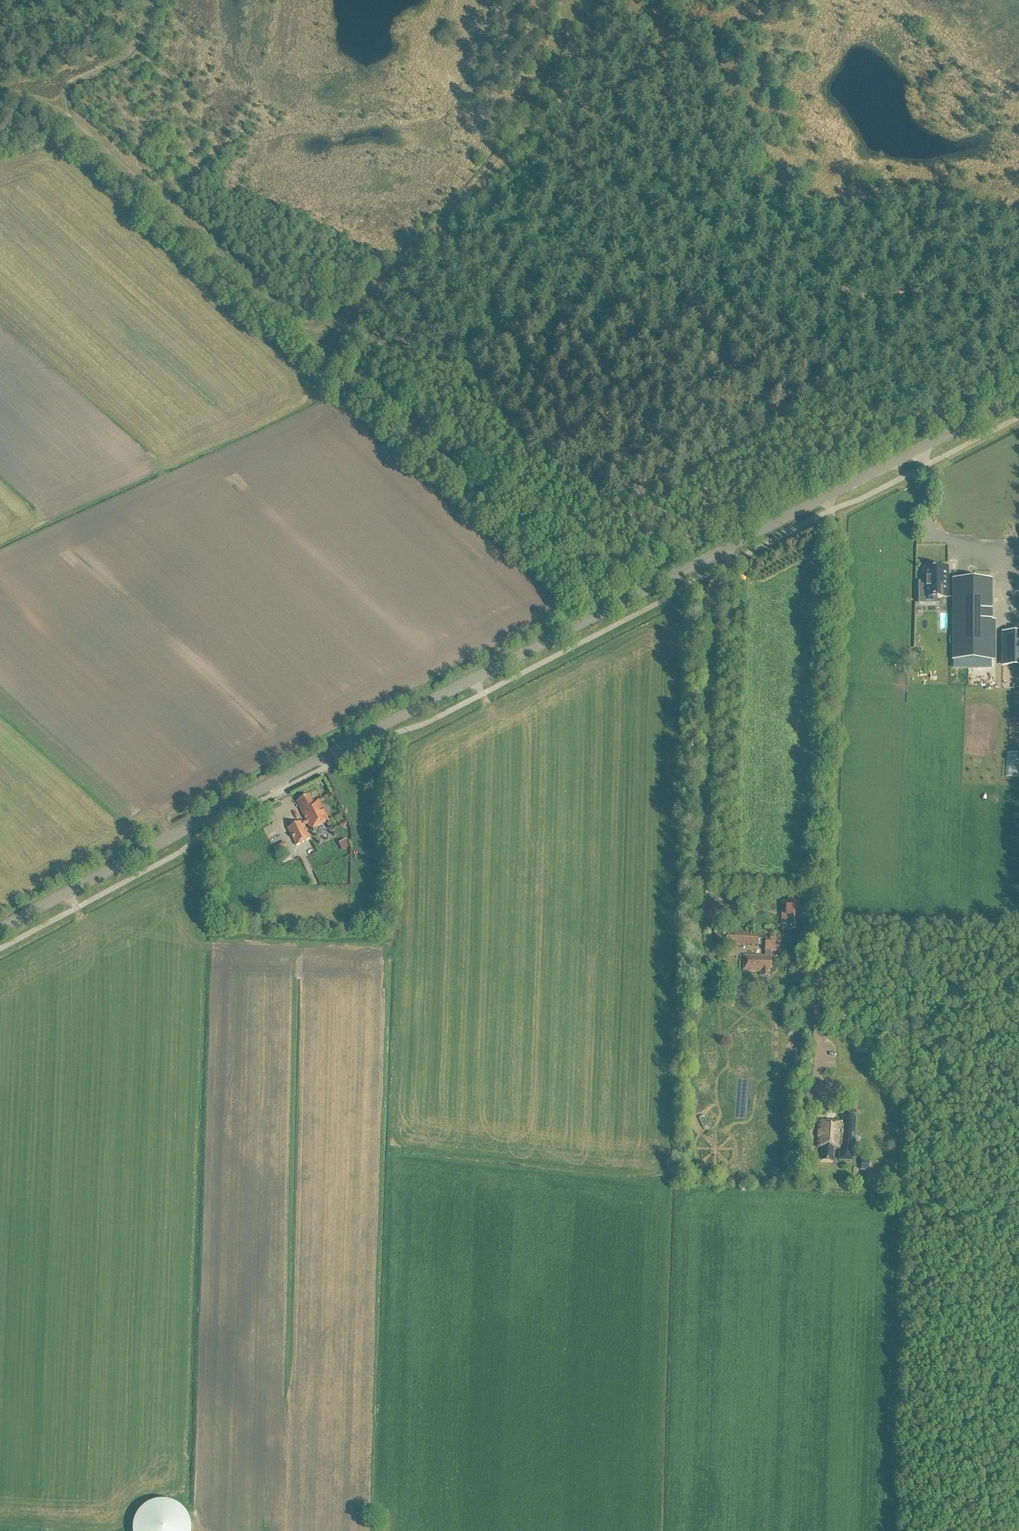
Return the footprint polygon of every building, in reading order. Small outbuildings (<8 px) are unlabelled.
[(934,568),(926,568),(926,596),(931,596),(931,598),(946,598),(946,569),(934,569),(934,568)] [(991,581),(952,580),(952,660),(991,661),(991,581)] [(1003,634),(1003,665),(1018,666),(1018,634),(1003,634)] [(317,801),(312,803),(309,797),(297,803),(306,821),(308,824),(311,830),(328,821),(317,801)] [(308,824),(306,821),(302,823),(301,822),(287,829),(296,846),(310,839),(304,826),(306,825),(308,824)] [(346,840),(338,844),(342,852),(349,848),(346,840)] [(700,861),(701,842),(693,842),(692,860),(700,861)] [(277,857),(289,851),(285,843),(273,849),(277,857)] [(780,932),(799,933),(801,904),(781,903),(780,932)] [(765,933),(735,931),(735,919),(727,919),(726,945),(764,947),(764,952),(765,952),(765,956),(743,956),(743,972),(760,972),(760,977),(770,977),(770,970),(771,970),(772,956),(771,956),(771,952),(780,952),(781,938),(765,937),(765,933)] [(840,1161),(852,1162),(855,1112),(843,1111),(842,1123),(819,1121),(817,1148),(822,1149),(822,1160),(832,1161),(833,1149),(841,1150),(840,1161)] [(861,1158),(860,1171),(868,1172),(869,1158),(861,1158)]
